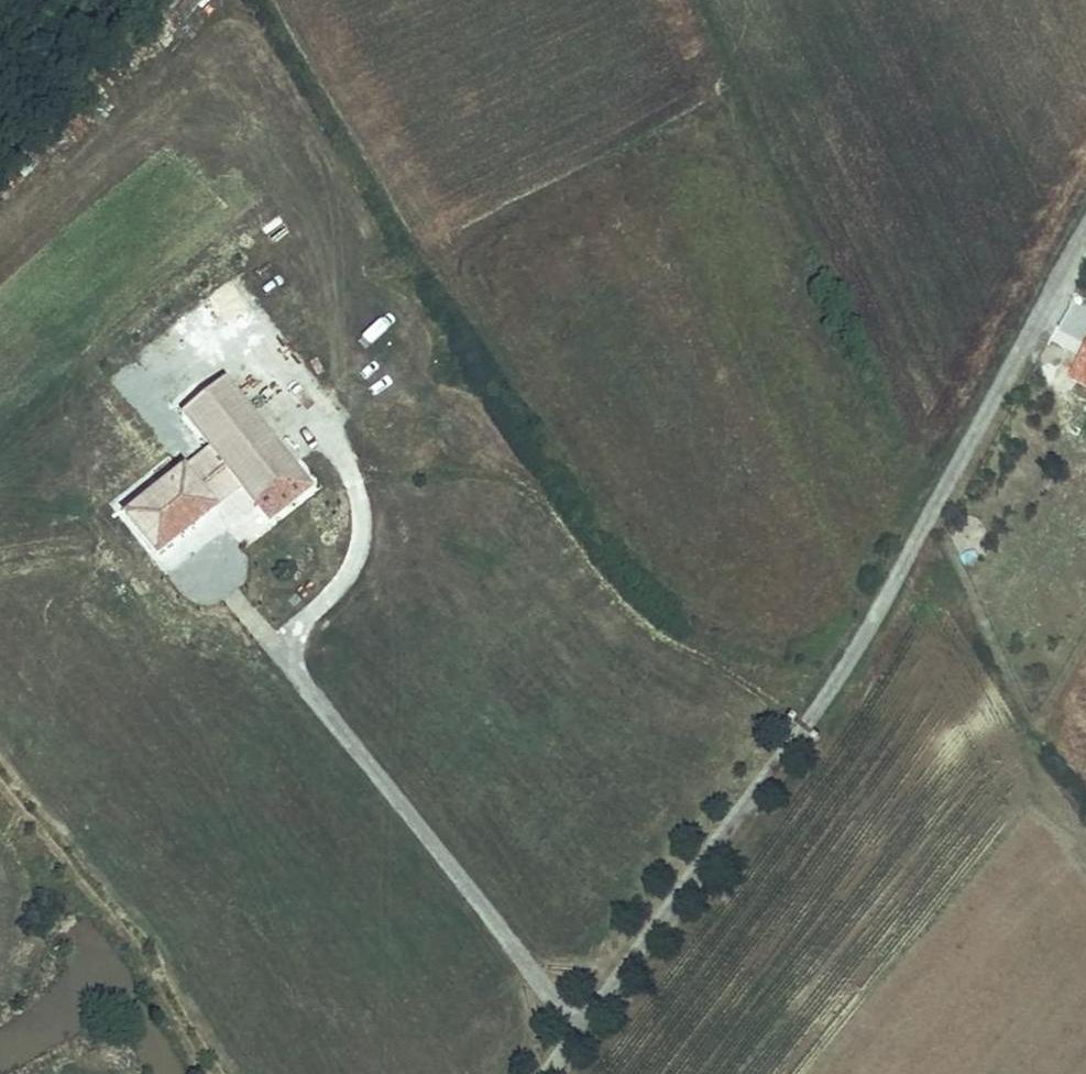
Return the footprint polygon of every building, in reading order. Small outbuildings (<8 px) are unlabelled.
[(312,491),(226,383),(185,415),(271,524),(312,491)]
